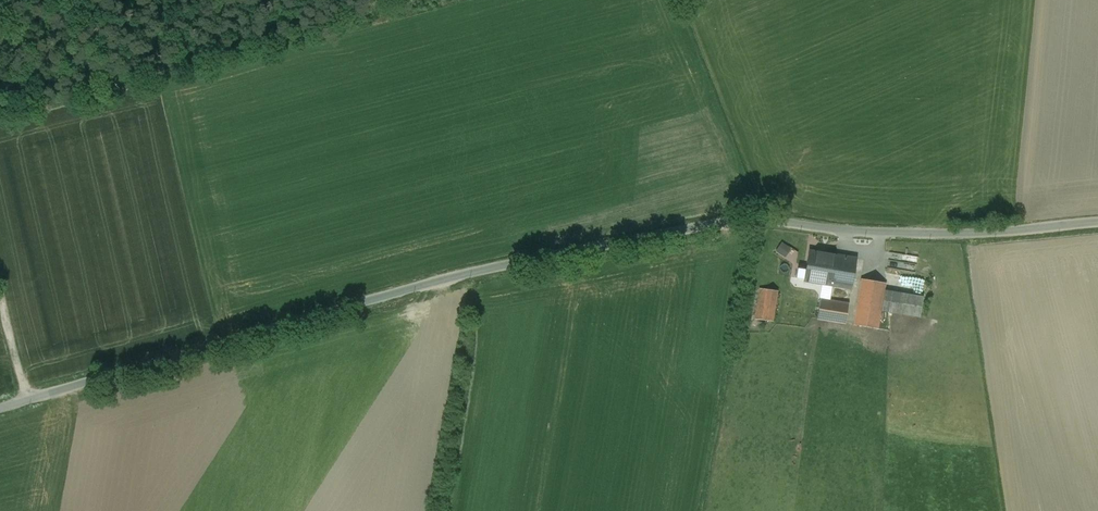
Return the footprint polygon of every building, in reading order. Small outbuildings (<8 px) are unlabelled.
[(786,256),(792,247),(782,241),(776,251),(786,256)] [(793,262),(800,252),(793,247),(786,257),(793,262)] [(856,258),(810,251),(805,280),(821,283),(819,297),(820,299),(830,300),(832,284),(851,288),(856,258)] [(885,283),(861,279),(853,324),(877,329),(880,311),(884,290),(885,283)] [(777,290),(760,288),(755,319),(772,321),(777,290)] [(923,296),(884,290),(880,311),(919,317),(923,296)] [(830,300),(820,299),(817,318),(845,323),(848,303),(830,300)]
